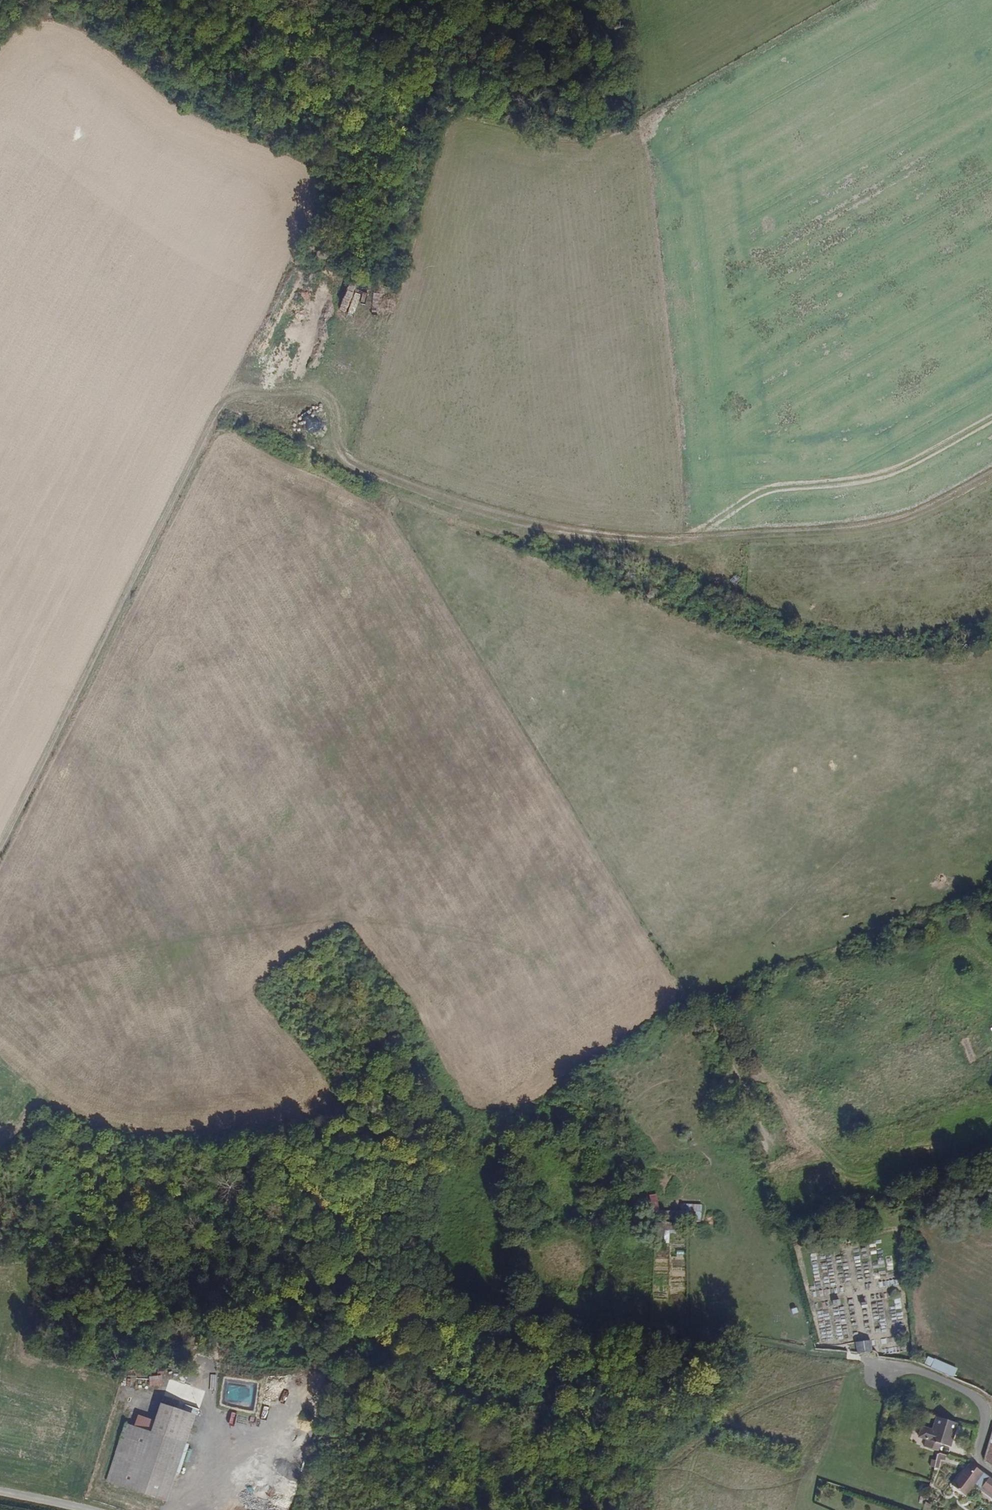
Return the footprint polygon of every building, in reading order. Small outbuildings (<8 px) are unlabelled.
[(361,290),(359,299),(371,301),(373,292),(361,290)] [(871,1349),(868,1338),(854,1340),(856,1352),(871,1349)] [(182,1383),(182,1375),(149,1376),(150,1384),(182,1383)] [(175,1474),(185,1445),(178,1443),(183,1429),(177,1427),(182,1412),(158,1404),(152,1421),(135,1415),(131,1426),(123,1423),(103,1481),(160,1501),(170,1472),(175,1474)] [(949,1444),(957,1420),(936,1413),(931,1426),(921,1423),(918,1434),(926,1436),(924,1442),(938,1446),(940,1441),(949,1444)] [(988,1438),(982,1458),(991,1465),(991,1439),(988,1438)] [(966,1497),(984,1475),(969,1463),(952,1486),(966,1497)] [(991,1477),(980,1491),(991,1500),(991,1478),(991,1477)]
